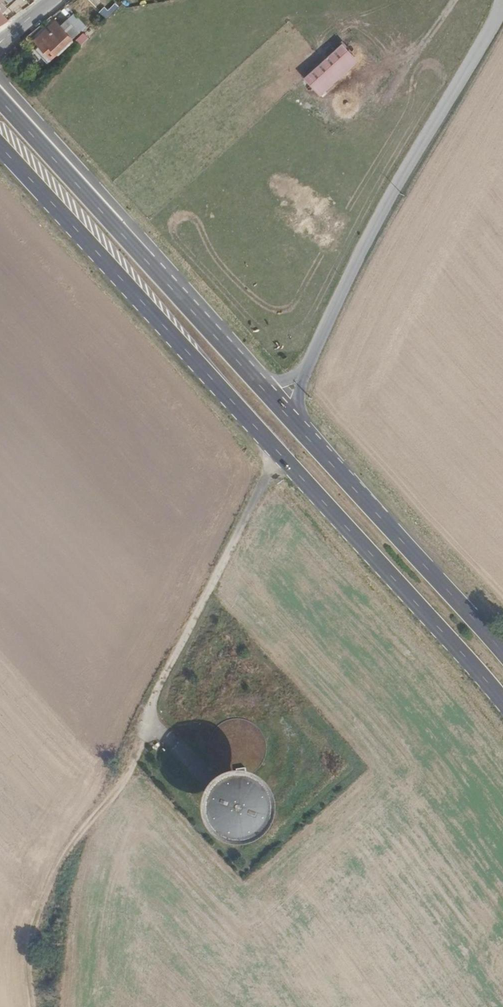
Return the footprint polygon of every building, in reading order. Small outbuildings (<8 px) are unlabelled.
[(81,34),(69,20),(61,26),(63,28),(74,40),(81,34)] [(74,40),(63,28),(60,31),(70,44),(74,40)] [(66,47),(51,29),(37,41),(52,59),(66,47)] [(319,92),(356,58),(344,45),(306,77),(319,92)] [(256,778),(243,777),(230,780),(219,788),(211,799),(208,812),(210,826),(215,838),(225,847),(237,852),(251,853),(263,849),(274,842),(282,831),(285,818),(284,804),(278,792),(268,783),(256,778)]
